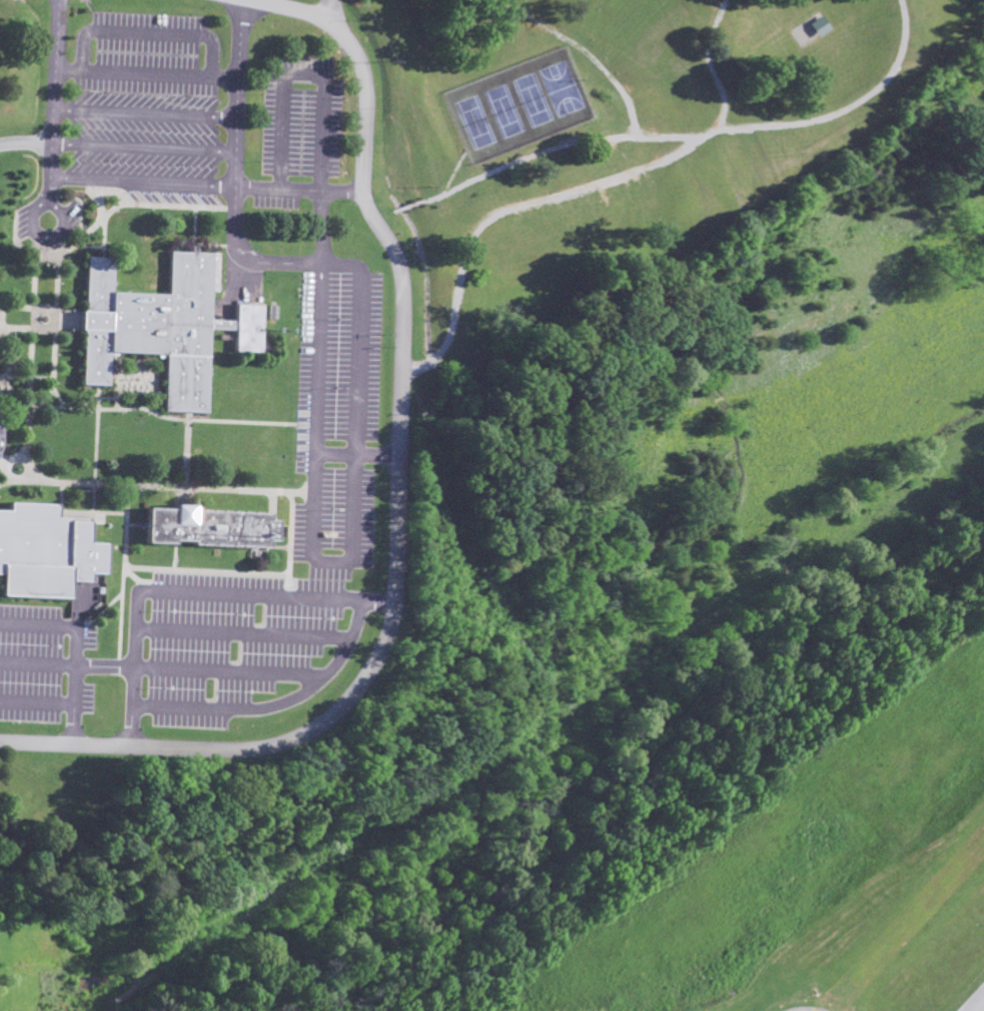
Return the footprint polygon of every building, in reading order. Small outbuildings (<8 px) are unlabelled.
[(808,24),(815,38),(829,32),(822,18),(808,24)] [(87,253),(115,255),(113,289),(169,293),(171,250),(192,251),(193,242),(203,242),(202,252),(214,253),(210,320),(234,321),(235,301),(267,302),(264,351),(235,349),(236,330),(211,329),(206,417),(159,414),(163,361),(114,358),(112,388),(101,388),(79,387),(83,330),(87,253)] [(142,505),(172,507),(172,500),(179,500),(191,501),(190,513),(197,513),(260,517),(260,527),(273,528),(272,544),(261,543),(263,552),(254,552),(183,548),(178,547),(140,545),(141,525),(141,522),(142,505)] [(68,600),(0,597),(1,572),(0,572),(0,514),(9,514),(9,501),(61,503),(60,517),(88,518),(88,524),(88,541),(105,541),(104,569),(89,569),(89,580),(69,579),(68,600)]
